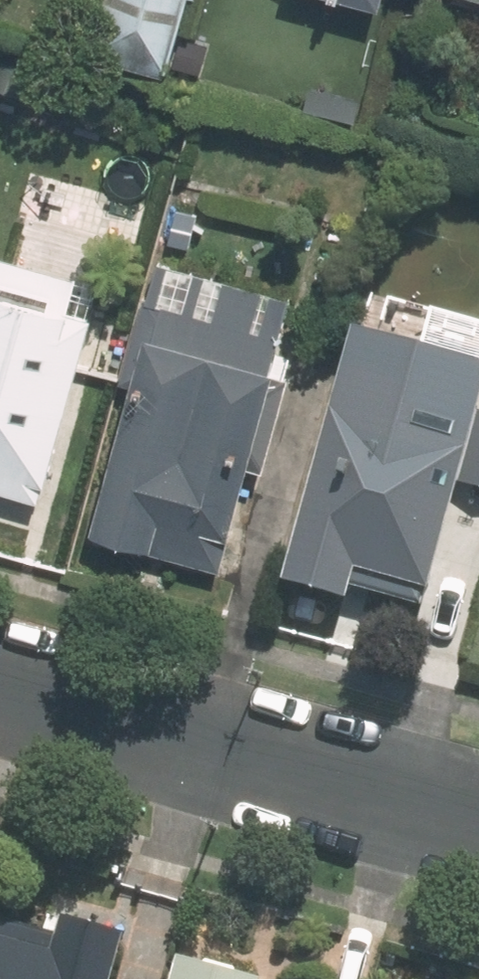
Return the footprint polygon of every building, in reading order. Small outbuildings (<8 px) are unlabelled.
[(187,0),(108,0),(95,46),(168,67),(187,0)] [(84,272),(0,249),(0,479),(49,492),(54,475),(58,476),(103,311),(75,303),(84,272)] [(228,565),(283,366),(278,365),(288,328),(155,291),(131,376),(142,379),(101,526),(156,542),(155,545),(228,565)] [(288,584),(363,601),(366,588),(429,603),(434,581),(439,582),(478,413),(478,345),(352,315),(288,584)] [(142,929),(75,909),(68,930),(0,909),(0,978),(127,978),(142,929)] [(191,957),(185,978),(268,978),(191,957)]
